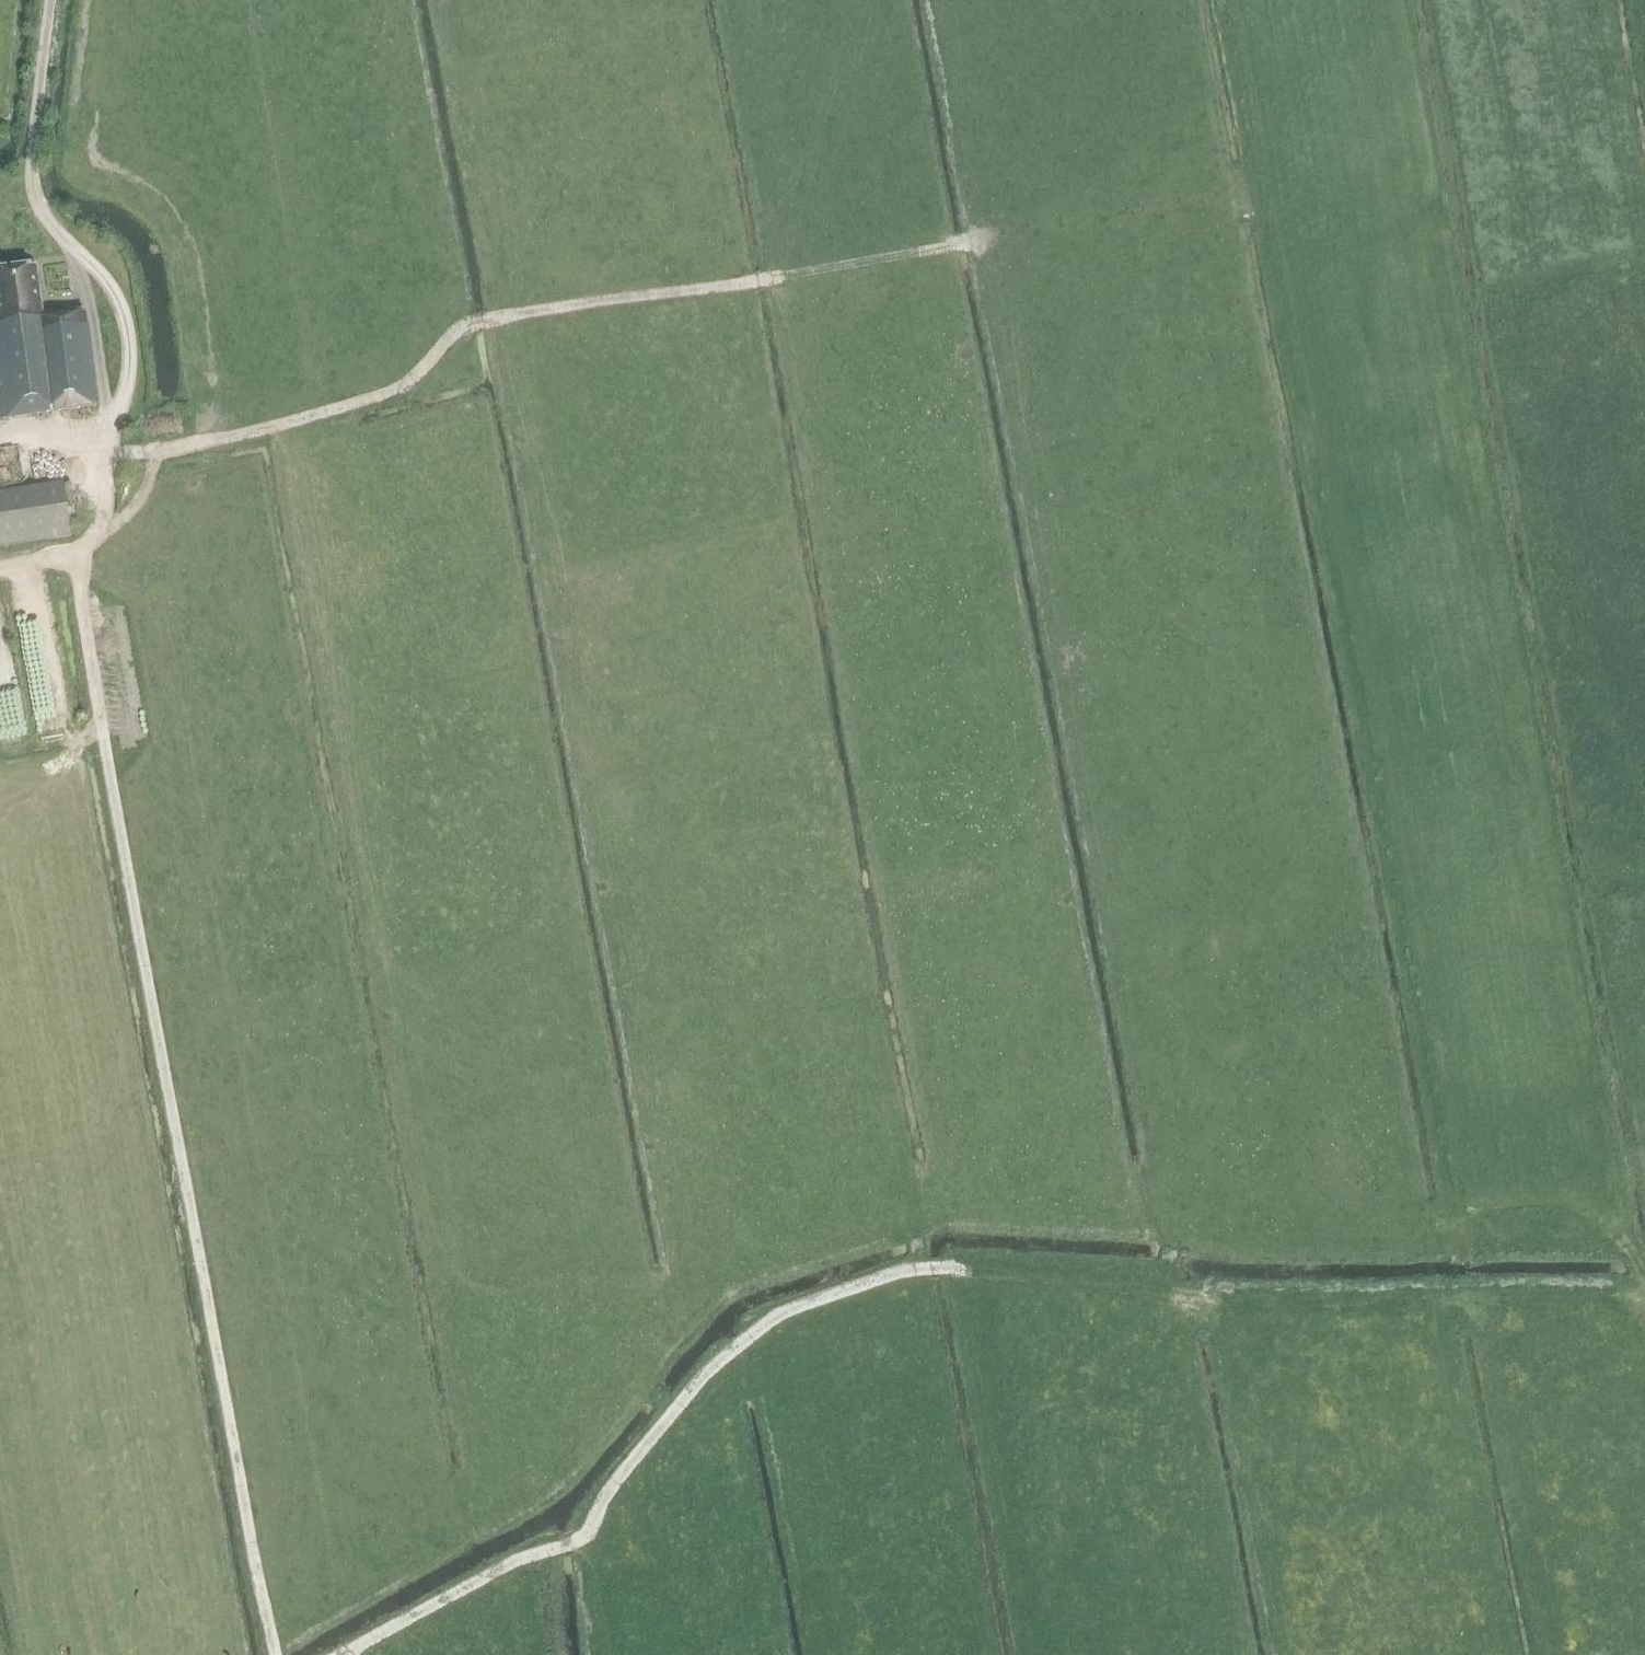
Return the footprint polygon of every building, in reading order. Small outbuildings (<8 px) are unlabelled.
[(96,407),(84,312),(42,317),(36,266),(0,270),(0,419),(96,407)] [(62,483),(0,493),(0,548),(70,537),(62,483)]
